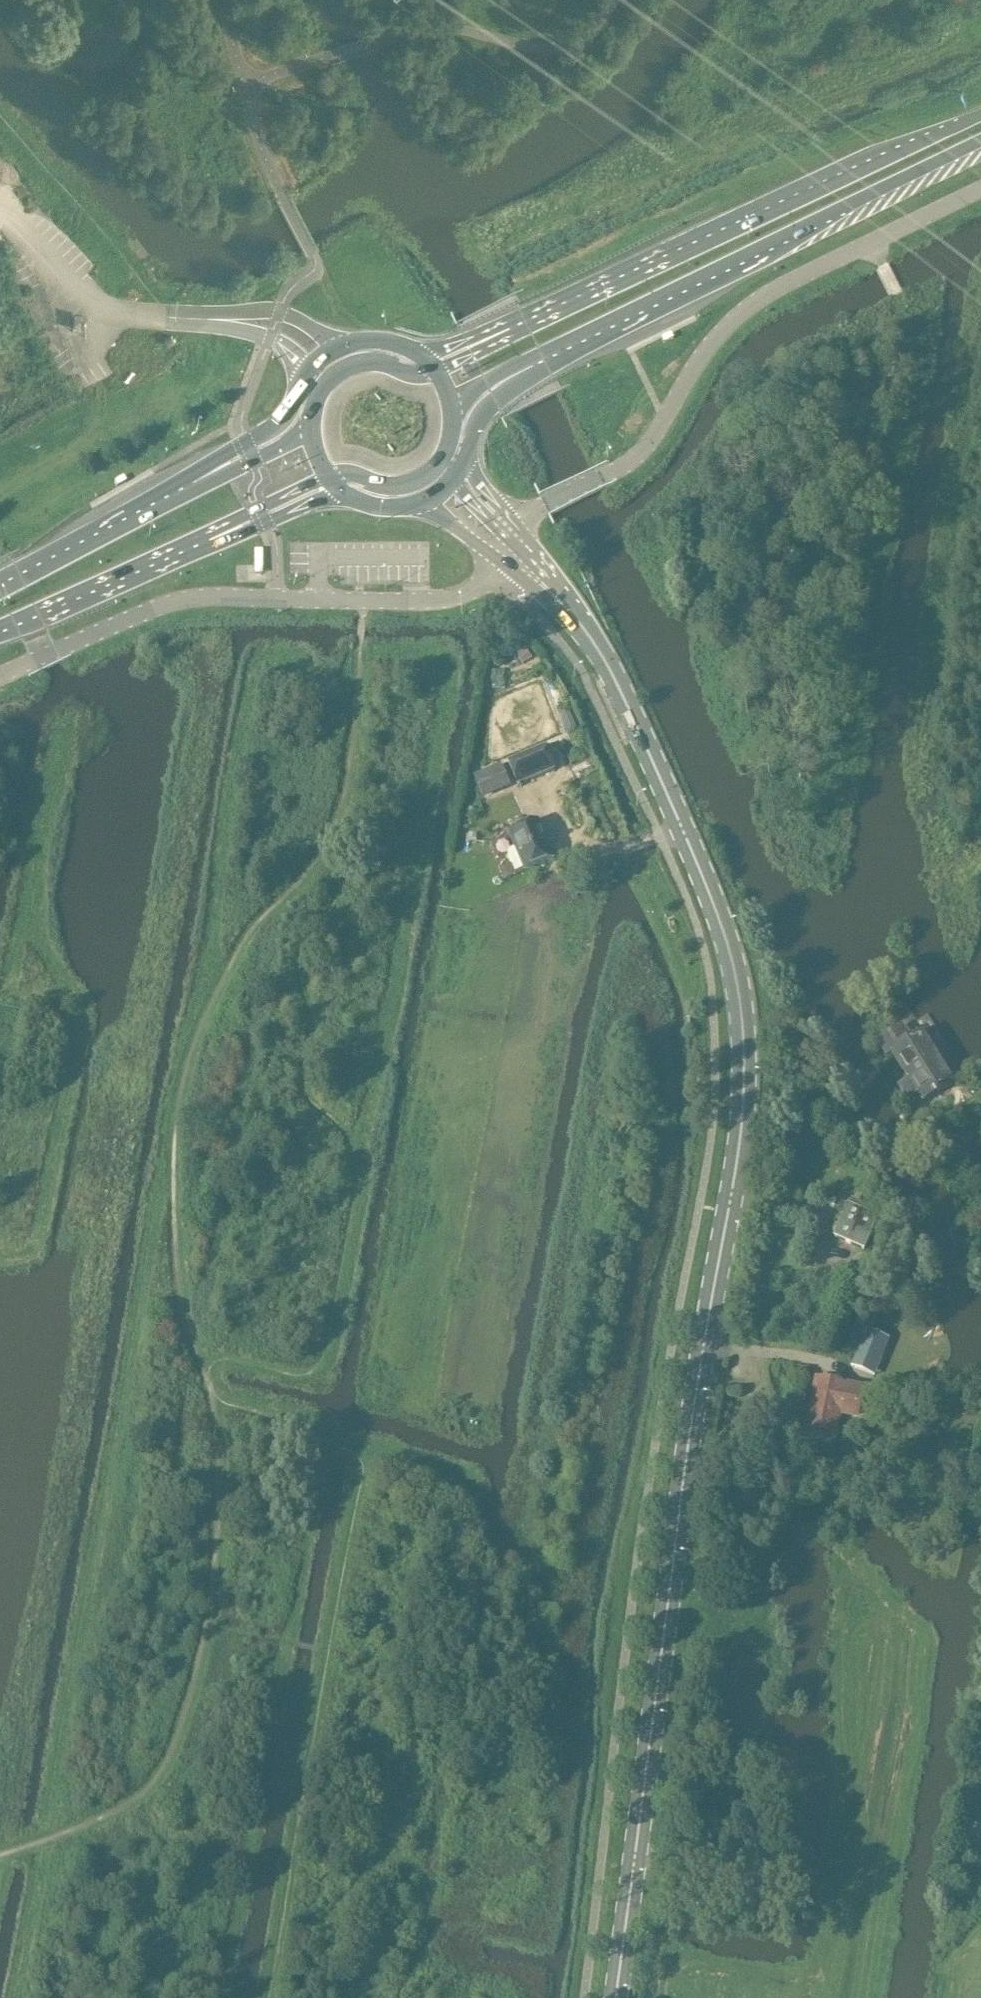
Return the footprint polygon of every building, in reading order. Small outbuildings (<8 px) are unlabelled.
[(502,764),(512,787),(549,771),(539,749),(502,764)] [(466,779),(473,795),(500,783),(493,767),(466,779)] [(502,830),(517,867),(546,856),(531,819),(502,830)] [(892,1052),(909,1079),(900,1085),(900,1088),(906,1098),(910,1099),(918,1094),(923,1102),(950,1085),(941,1071),(948,1066),(926,1029),(908,1040),(900,1028),(878,1042),(886,1055),(892,1052)] [(849,1279),(872,1216),(843,1206),(821,1269),(849,1279)] [(856,1368),(869,1373),(874,1358),(861,1353),(856,1368)] [(856,1421),(862,1389),(862,1388),(816,1380),(806,1435),(837,1440),(841,1418),(856,1421)]
